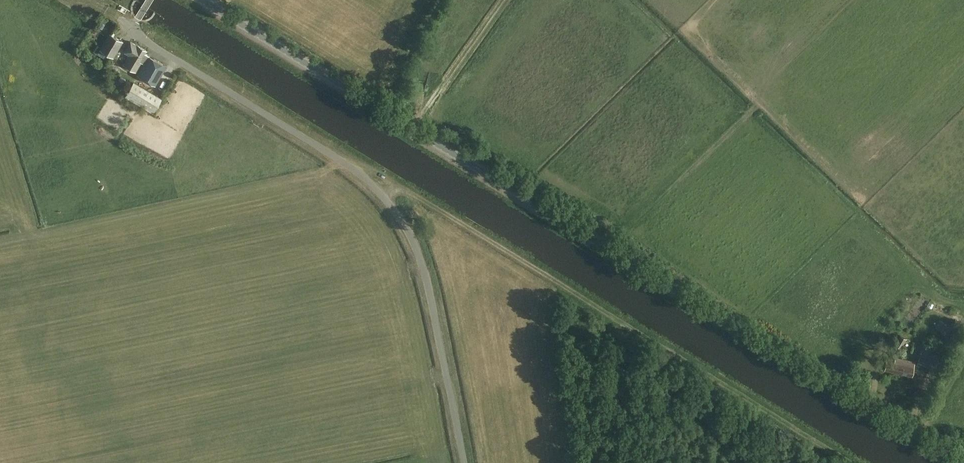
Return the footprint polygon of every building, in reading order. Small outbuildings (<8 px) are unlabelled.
[(122,26),(118,29),(125,36),(129,33),(122,26)] [(123,41),(109,33),(100,49),(114,58),(123,41)] [(137,46),(130,42),(124,52),(129,55),(124,65),(137,72),(138,69),(140,70),(137,75),(156,86),(167,66),(145,54),(146,51),(137,46)] [(162,97),(134,81),(125,96),(153,112),(162,97)] [(938,327),(943,330),(947,323),(943,320),(938,327)] [(948,324),(943,330),(948,334),(953,328),(948,324)] [(907,339),(900,335),(895,345),(902,349),(907,339)] [(934,355),(922,349),(913,369),(926,375),(934,355)] [(915,361),(895,357),(895,359),(887,357),(884,369),(912,375),(915,361)]
